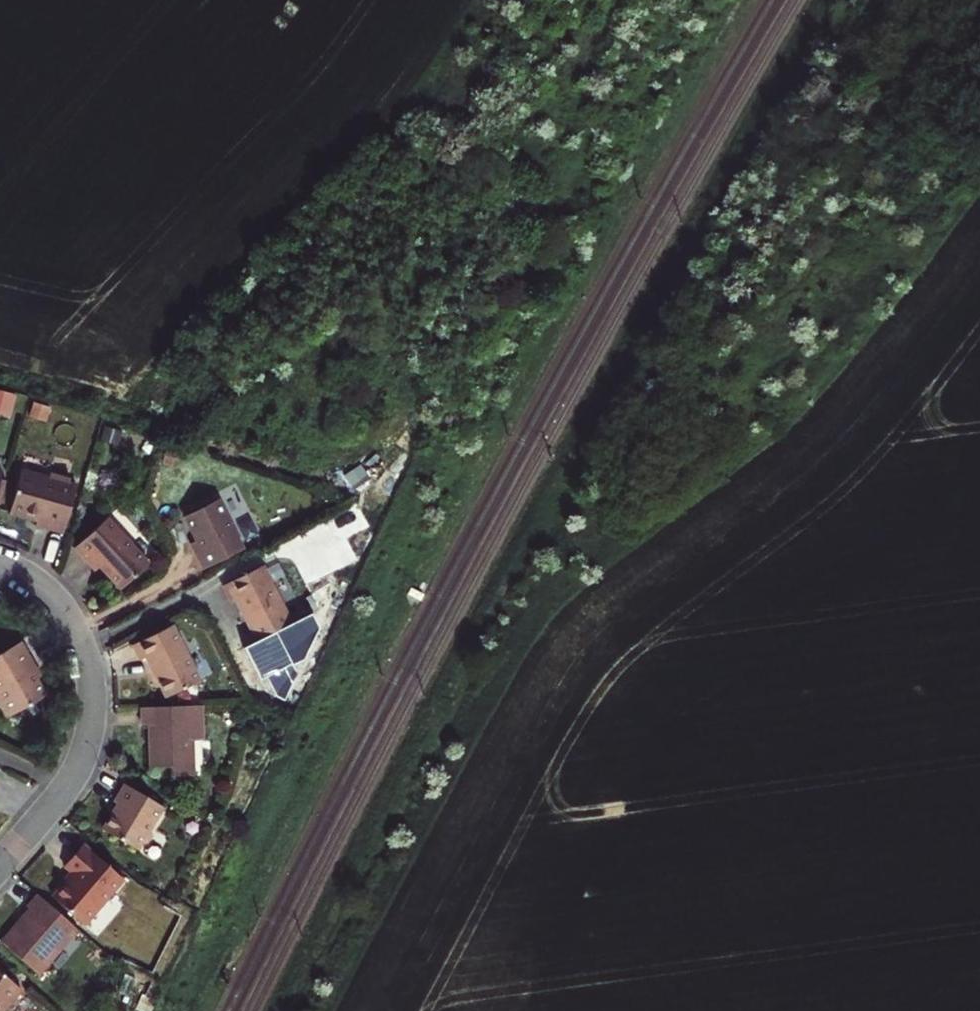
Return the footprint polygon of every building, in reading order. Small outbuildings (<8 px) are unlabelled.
[(12,413),(18,390),(0,385),(0,410),(12,413)] [(50,473),(48,479),(20,471),(8,516),(38,524),(36,527),(50,531),(64,534),(77,486),(68,484),(70,479),(50,473)] [(241,551),(222,515),(216,503),(182,520),(186,529),(199,554),(195,556),(200,566),(202,571),(241,551)] [(149,564),(136,549),(107,518),(74,549),(81,555),(86,560),(90,556),(97,564),(121,590),(149,564)] [(226,593),(231,601),(235,599),(256,640),(294,620),(265,562),(222,584),(226,593)] [(145,659),(165,700),(199,681),(171,626),(130,647),(135,654),(139,662),(145,659)] [(9,719),(47,696),(31,669),(36,667),(29,655),(22,643),(0,655),(0,704),(9,719)] [(193,778),(192,743),(192,741),(200,741),(200,707),(170,708),(139,709),(139,726),(147,726),(147,746),(147,769),(169,769),(169,778),(193,778)] [(150,832),(163,810),(125,787),(120,795),(115,803),(118,805),(102,832),(138,853),(142,848),(148,845),(153,838),(150,832)] [(124,882),(82,847),(73,858),(64,869),(73,876),(52,901),(85,928),(124,882)] [(79,932),(39,897),(29,910),(31,911),(17,928),(2,945),(41,978),(79,932)] [(0,974),(0,1010),(5,1010),(21,992),(0,974)]
